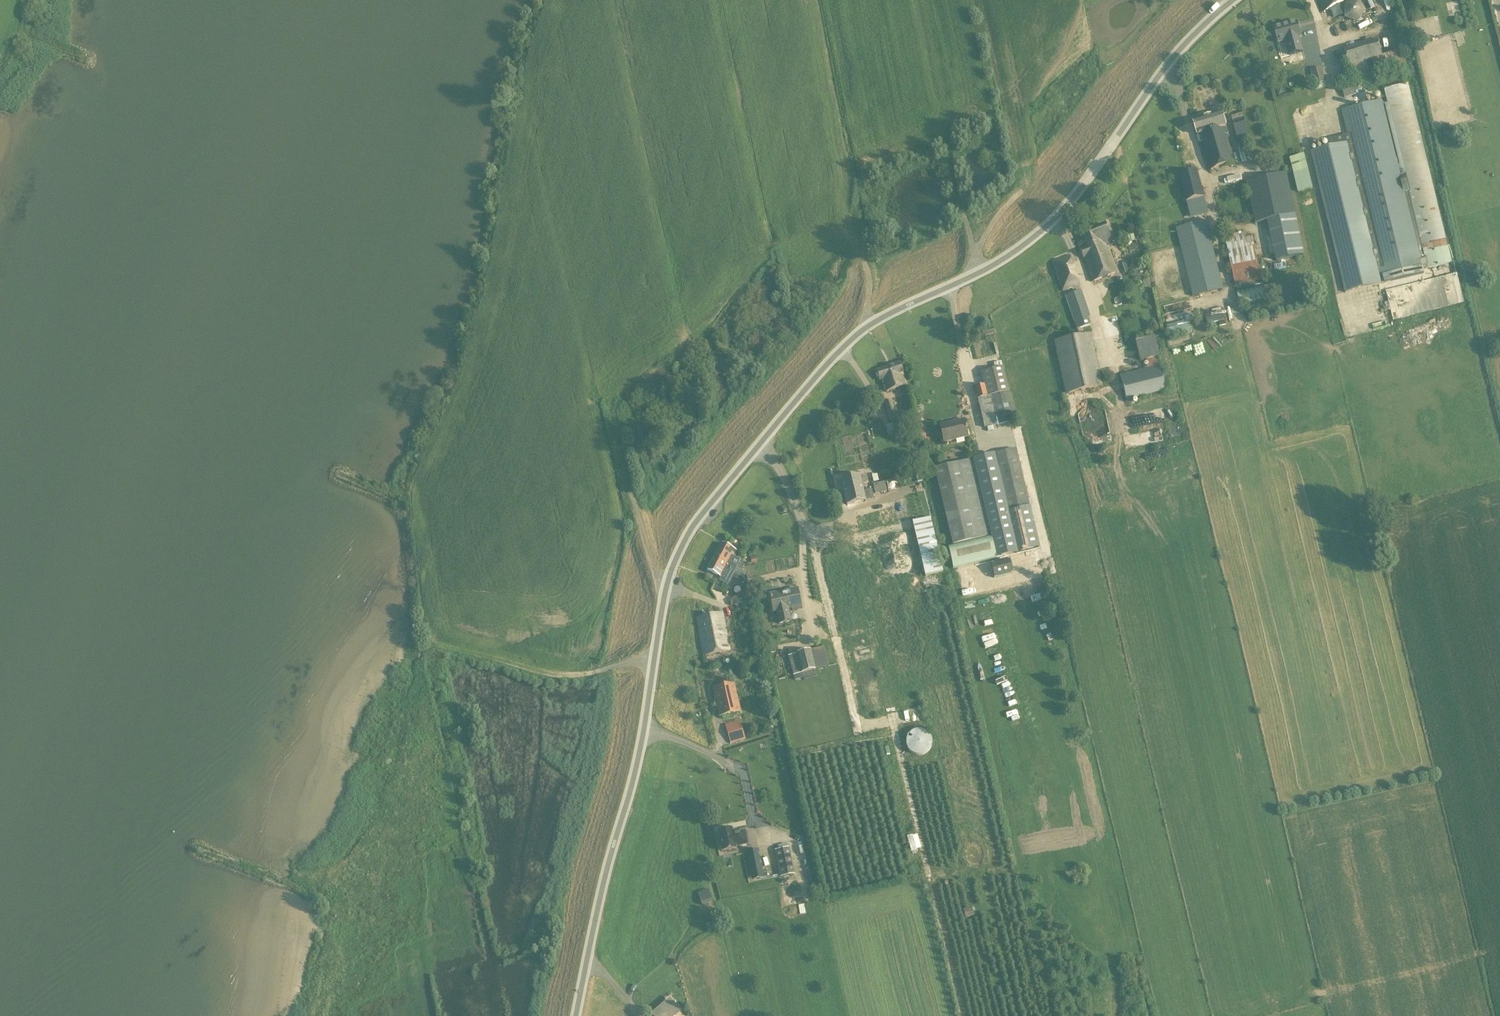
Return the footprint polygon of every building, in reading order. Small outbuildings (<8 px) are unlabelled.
[(1325,11),(1346,0),(1319,0),(1325,11)] [(1357,21),(1365,12),(1359,2),(1348,4),(1346,17),(1357,21)] [(1294,30),(1280,34),(1285,49),(1292,47),(1296,61),(1309,57),(1305,43),(1307,43),(1302,27),(1294,30)] [(1378,40),(1345,49),(1354,82),(1406,67),(1402,51),(1383,57),(1378,40)] [(1322,68),(1312,71),(1316,85),(1326,82),(1322,68)] [(1345,98),(1356,94),(1353,82),(1341,86),(1345,98)] [(1409,84),(1384,90),(1422,245),(1428,268),(1452,262),(1447,239),(1409,84)] [(1329,148),(1311,152),(1346,293),(1385,283),(1424,274),(1421,261),(1401,181),(1382,101),(1343,111),(1349,134),(1327,140),(1329,148)] [(1238,140),(1249,137),(1242,112),(1231,115),(1238,140)] [(1207,116),(1222,167),(1236,162),(1228,134),(1226,127),(1223,114),(1211,117),(1209,116),(1207,116)] [(1209,171),(1222,167),(1207,116),(1206,116),(1206,118),(1194,122),(1198,135),(1200,143),(1201,143),(1209,171)] [(1299,192),(1312,189),(1304,155),(1291,158),(1299,192)] [(1197,171),(1181,176),(1187,203),(1190,215),(1207,211),(1204,198),(1197,171)] [(1268,221),(1295,215),(1287,175),(1247,183),(1256,224),(1268,221)] [(1295,215),(1268,221),(1277,262),(1304,256),(1295,215)] [(1206,222),(1177,229),(1194,296),(1223,289),(1206,222)] [(1105,225),(1076,237),(1088,271),(1092,282),(1117,273),(1108,247),(1113,245),(1110,239),(1105,225)] [(1244,233),(1225,237),(1236,286),(1262,280),(1252,237),(1246,239),(1244,233)] [(1124,236),(1126,243),(1134,241),(1133,234),(1124,236)] [(1062,291),(1079,286),(1069,255),(1052,261),(1062,291)] [(1124,273),(1130,271),(1127,262),(1121,264),(1124,273)] [(1463,303),(1456,274),(1386,291),(1393,320),(1463,303)] [(1240,306),(1269,299),(1266,283),(1236,290),(1240,306)] [(1081,291),(1066,297),(1076,330),(1090,325),(1087,318),(1090,317),(1081,291)] [(1224,315),(1207,319),(1208,324),(1219,322),(1225,321),(1224,315)] [(1189,321),(1167,327),(1169,338),(1192,333),(1189,321)] [(983,336),(994,334),(992,328),(982,330),(983,336)] [(1066,394),(1102,386),(1090,333),(1054,341),(1066,394)] [(1139,362),(1158,358),(1154,338),(1135,342),(1139,362)] [(888,367),(877,370),(880,381),(882,380),(886,392),(905,386),(902,373),(903,373),(900,362),(888,367)] [(1126,400),(1166,390),(1160,366),(1120,375),(1126,400)] [(984,385),(974,388),(985,428),(1016,420),(1002,368),(981,373),(984,385)] [(890,421),(897,419),(891,400),(885,402),(890,421)] [(1129,430),(1174,418),(1171,404),(1125,416),(1129,430)] [(943,442),(968,437),(964,420),(939,425),(943,442)] [(903,434),(900,424),(886,428),(888,438),(903,434)] [(1175,425),(1137,431),(1139,444),(1177,439),(1175,425)] [(1012,512),(1013,521),(1016,532),(1031,528),(1028,517),(1027,508),(1029,508),(1016,449),(994,454),(1008,513),(1012,512)] [(952,545),(991,536),(972,459),(934,468),(952,545)] [(921,472),(915,474),(917,483),(923,482),(921,472)] [(860,474),(841,479),(847,505),(866,500),(866,501),(873,500),(871,490),(864,492),(862,485),(867,483),(865,473),(860,474)] [(875,493),(887,491),(885,482),(873,485),(875,493)] [(868,550),(874,574),(912,565),(899,512),(891,514),(888,502),(857,509),(867,550),(868,550)] [(925,576),(942,572),(930,518),(912,522),(925,576)] [(953,569),(997,558),(992,536),(948,547),(953,569)] [(722,543),(715,557),(741,570),(743,565),(738,563),(739,560),(732,556),(735,550),(722,543)] [(745,573),(741,570),(715,557),(708,570),(721,578),(720,581),(728,585),(734,573),(743,578),(745,573)] [(975,567),(963,568),(964,582),(976,581),(975,567)] [(797,589),(770,595),(774,612),(776,612),(778,624),(790,622),(788,609),(791,609),(792,610),(801,609),(797,589)] [(722,613),(697,618),(703,656),(730,651),(722,613)] [(797,654),(788,656),(792,675),(794,675),(795,680),(803,678),(817,675),(815,670),(829,667),(824,647),(810,651),(797,654)] [(731,686),(716,689),(722,717),(737,713),(731,686)] [(1015,721),(1031,717),(1028,704),(1012,707),(1015,721)] [(1083,719),(1067,725),(1070,731),(1086,725),(1083,719)] [(722,726),(729,744),(744,739),(737,720),(722,726)] [(927,732),(904,730),(903,753),(925,754),(927,732)] [(722,852),(736,849),(735,846),(747,844),(745,832),(737,833),(737,834),(733,835),(732,828),(718,831),(722,852)] [(788,848),(776,850),(781,877),(794,874),(788,848)] [(762,871),(760,859),(755,860),(753,851),(748,852),(752,873),(762,871)] [(702,905),(712,901),(707,889),(697,893),(702,905)] [(679,1011),(669,999),(653,1014),(655,1015),(673,1015),(679,1011)]
